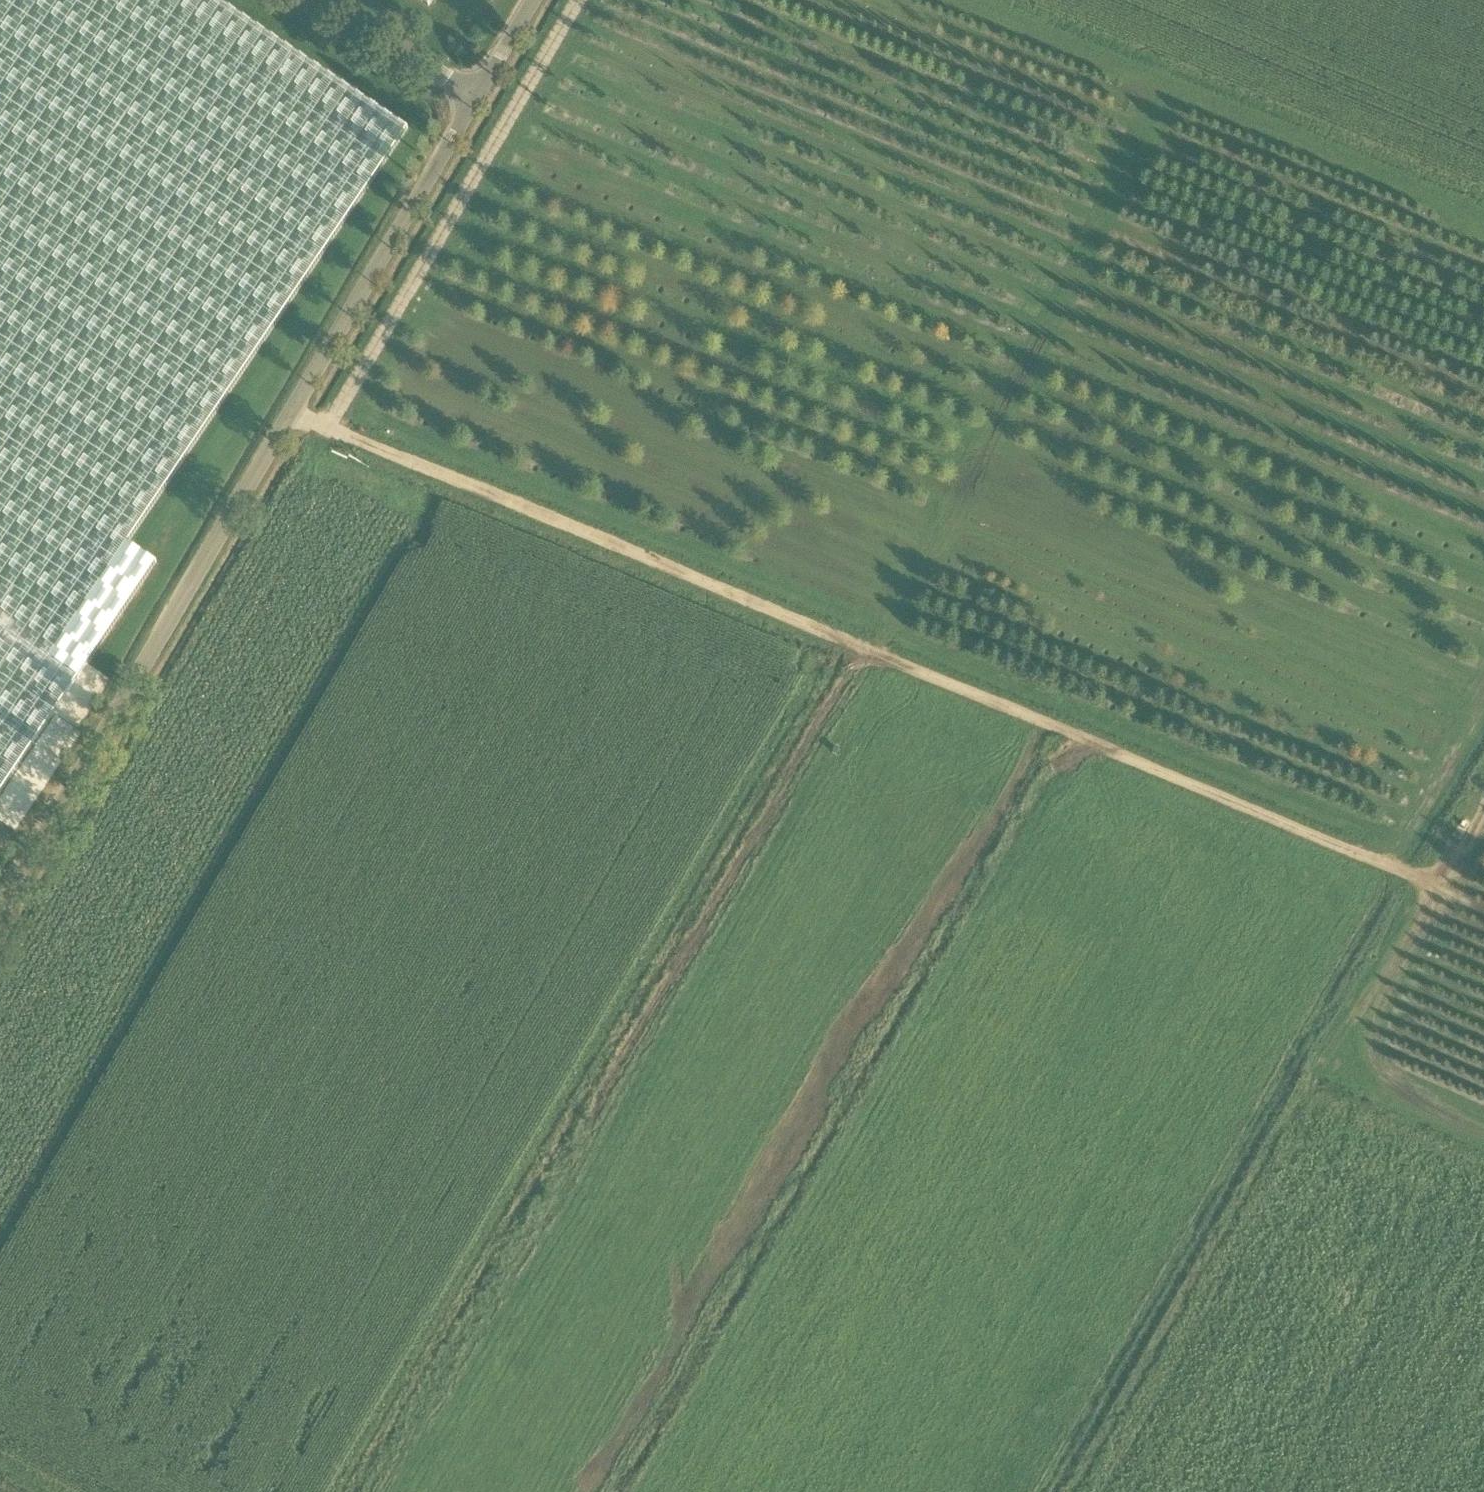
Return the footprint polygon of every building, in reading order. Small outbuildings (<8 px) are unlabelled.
[(78,680),(156,564),(128,545),(408,130),(216,0),(0,0),(0,795),(78,680)]
